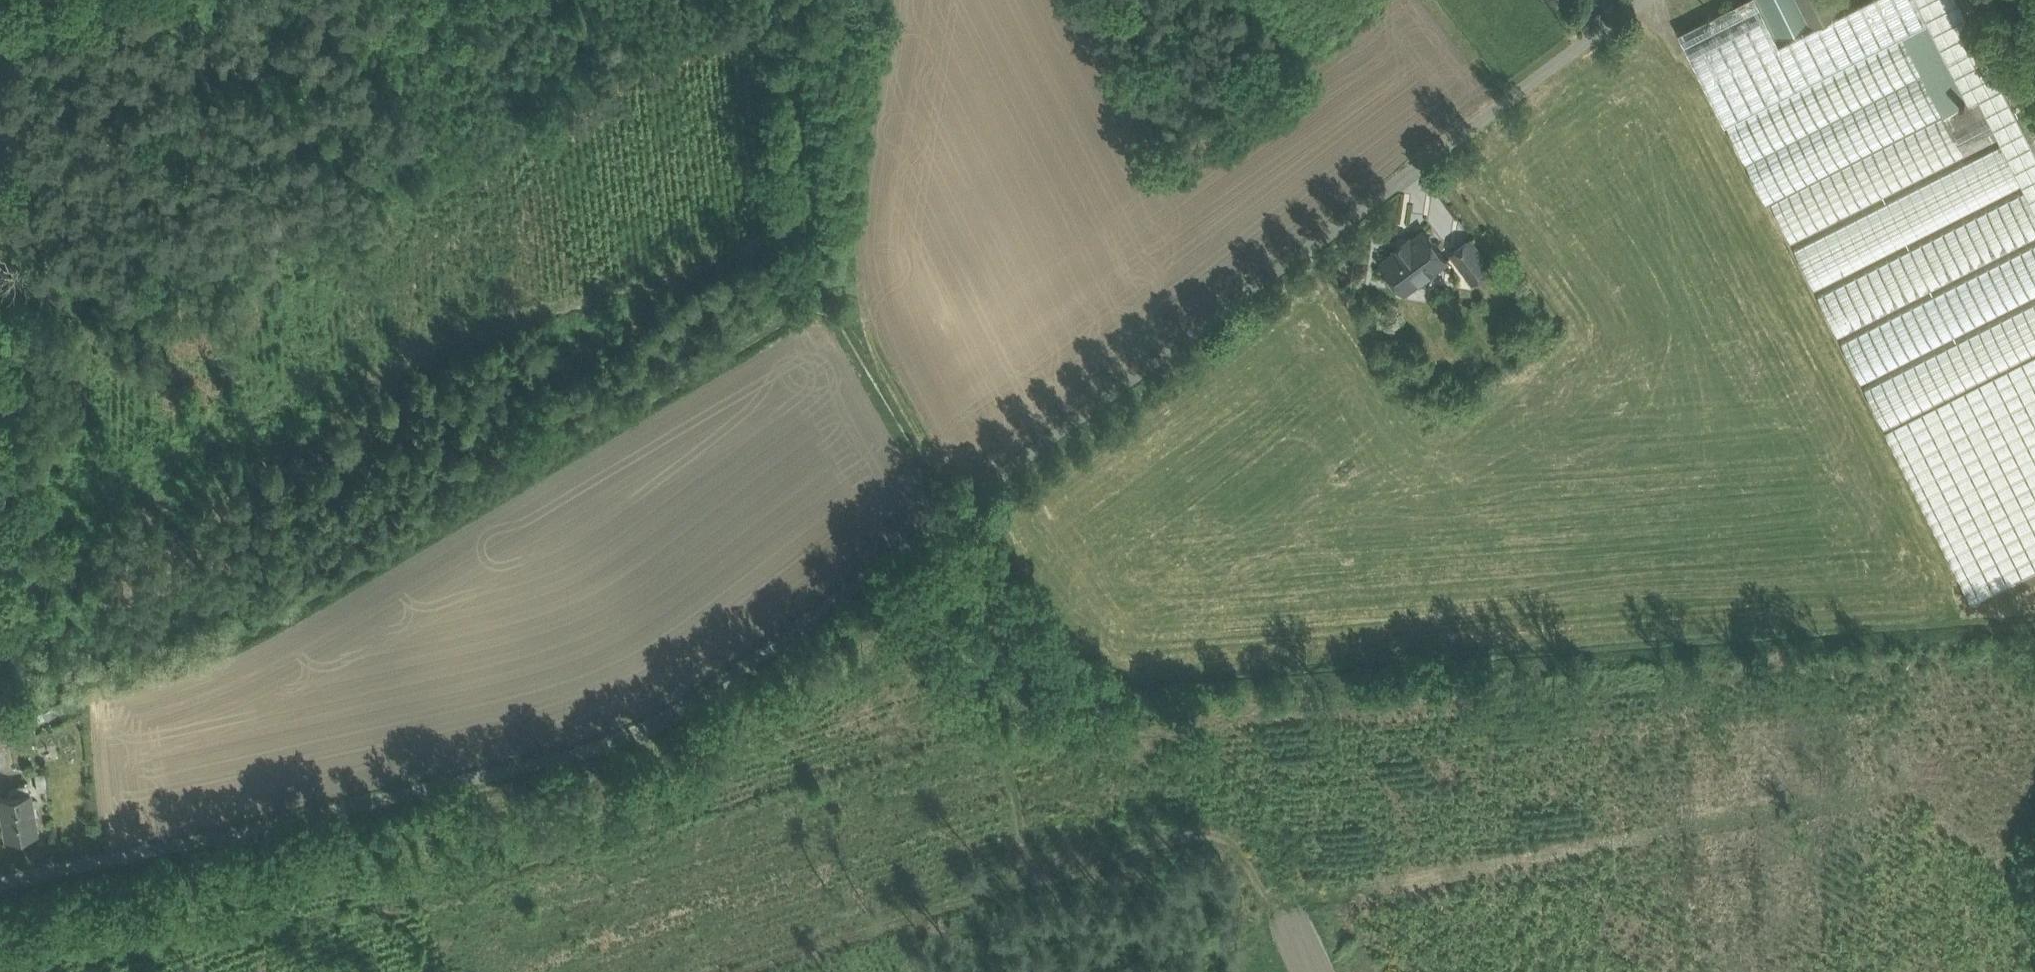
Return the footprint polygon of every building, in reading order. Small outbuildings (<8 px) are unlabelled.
[(1679,32),(1691,55),(1767,16),(1759,0),(1742,0),(1679,32)] [(1780,43),(1767,16),(1691,55),(1726,125),(1904,35),(1928,23),(1968,103),(1980,97),(2000,138),(2004,144),(2024,185),(2027,191),(2034,206),(2034,147),(1961,0),(1867,0),(1839,14),(1814,26),(1780,43)] [(1767,16),(1780,43),(1814,26),(1801,0),(1759,0),(1767,16)] [(1814,26),(1839,14),(1832,0),(1801,0),(1814,26)] [(1968,103),(1928,23),(1904,35),(1945,115),(1968,103)] [(1904,35),(1726,125),(1767,206),(1772,204),(1771,203),(1945,115),(1904,35)] [(1945,115),(1771,203),(1772,204),(1792,244),(1966,156),(1966,155),(2000,138),(1980,97),(1968,103),(1945,115)] [(2004,144),(1795,249),(1816,291),(2024,185),(2004,144)] [(1818,296),(1839,337),(2034,238),(2034,206),(2027,191),(1818,296)] [(1410,238),(1396,248),(1398,250),(1384,261),(1405,290),(1420,279),(1421,281),(1434,271),(1433,270),(1447,259),(1426,230),(1411,240),(1410,238)] [(1493,266),(1471,237),(1452,252),(1474,281),(1493,266)] [(1842,343),(1863,384),(2034,296),(2034,245),(1842,343)] [(1865,389),(1886,431),(1886,430),(2034,355),(2034,303),(1865,389)] [(1886,430),(1973,604),(2034,572),(2034,355),(1886,430)] [(0,797),(0,800),(6,839),(36,834),(30,792),(0,797)]
